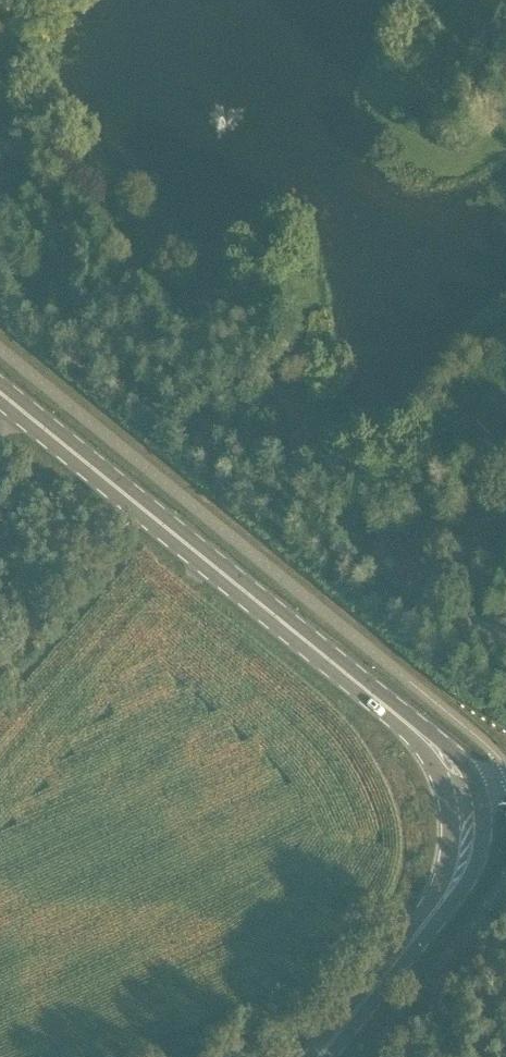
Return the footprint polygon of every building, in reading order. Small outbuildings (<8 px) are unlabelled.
[(17,296),(10,305),(18,312),(25,303),(17,296)]
